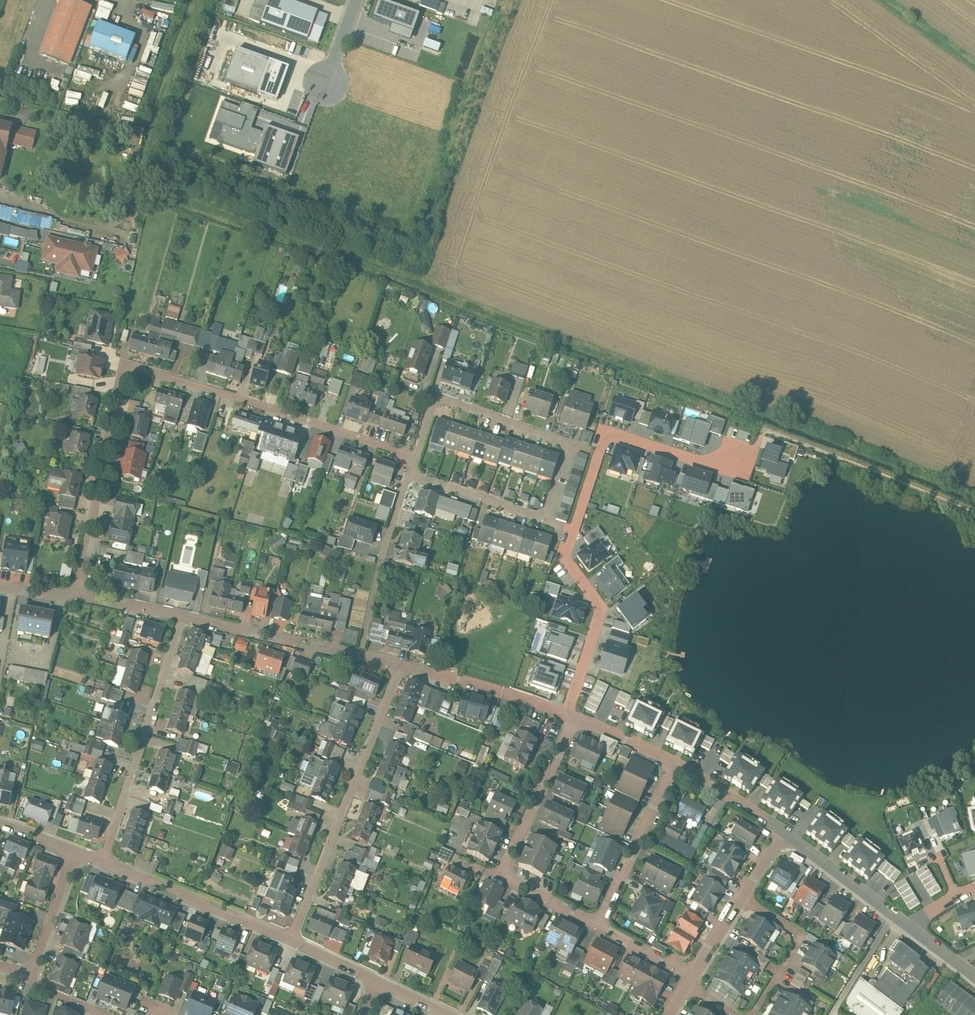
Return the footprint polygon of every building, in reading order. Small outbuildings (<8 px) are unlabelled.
[(68,0),(61,0),(41,54),(69,65),(90,10),(90,9),(68,0)] [(284,0),(270,0),(261,22),(317,43),(327,16),(284,0)] [(419,6),(436,12),(441,0),(422,0),(419,6)] [(418,15),(378,1),(372,18),(391,25),(388,34),(409,42),(418,15)] [(69,65),(60,87),(66,89),(96,12),(90,10),(69,65)] [(136,37),(98,23),(89,47),(126,62),(136,37)] [(280,102),(293,67),(238,48),(225,82),(280,102)] [(210,139),(253,155),(261,132),(251,128),(258,109),(241,103),(239,109),(223,103),(210,139)] [(0,124),(0,176),(8,143),(12,127),(0,124)] [(36,133),(12,127),(8,143),(33,149),(36,133)] [(285,175),(298,139),(266,127),(253,164),(285,175)] [(8,236),(9,234),(10,227),(0,225),(0,234),(8,236)] [(25,231),(11,227),(10,227),(9,234),(24,238),(25,231)] [(96,250),(48,238),(44,256),(60,260),(58,271),(76,276),(77,268),(91,271),(96,250)] [(123,251),(117,254),(121,260),(126,257),(123,251)] [(0,276),(0,306),(17,308),(19,295),(9,294),(11,278),(0,276)] [(276,298),(284,301),(289,286),(280,284),(276,298)] [(181,308),(169,305),(166,317),(177,321),(181,308)] [(427,313),(418,315),(420,321),(428,318),(427,313)] [(112,319),(98,316),(97,319),(90,318),(85,342),(107,346),(108,340),(109,340),(110,336),(107,332),(108,328),(111,326),(112,319)] [(356,318),(349,316),(347,323),(354,325),(356,318)] [(159,320),(151,318),(147,332),(149,333),(160,336),(162,326),(158,325),(159,320)] [(180,325),(164,320),(162,326),(160,336),(173,340),(175,340),(180,325)] [(201,331),(184,326),(180,341),(197,346),(201,331)] [(449,331),(437,327),(431,344),(444,348),(449,331)] [(129,332),(124,330),(120,341),(126,342),(129,332)] [(452,331),(446,348),(452,351),(458,333),(452,331)] [(147,340),(133,336),(129,350),(154,357),(160,336),(149,333),(147,340)] [(173,340),(160,336),(154,357),(173,363),(176,353),(170,352),(173,340)] [(234,357),(227,379),(240,383),(244,369),(240,368),(244,357),(250,358),(252,352),(250,352),(250,351),(246,350),(249,339),(240,336),(237,345),(234,357)] [(217,342),(210,340),(207,349),(214,351),(217,342)] [(261,342),(253,340),(250,351),(250,352),(252,352),(257,354),(261,342)] [(228,346),(217,342),(214,351),(219,353),(218,353),(220,354),(218,361),(210,358),(206,372),(227,379),(234,357),(225,354),(228,346)] [(266,344),(261,342),(257,354),(262,355),(266,344)] [(237,345),(229,343),(228,346),(225,354),(234,357),(237,345)] [(286,350),(297,353),(298,346),(287,343),(286,350)] [(414,344),(405,370),(422,376),(431,349),(414,344)] [(88,351),(73,348),(71,356),(81,358),(81,357),(87,359),(88,351)] [(452,351),(446,348),(442,360),(449,362),(452,351)] [(298,355),(284,351),(283,354),(278,372),(291,376),(298,355)] [(274,360),(271,369),(278,372),(283,354),(276,352),(274,360)] [(552,354),(545,352),(541,363),(548,366),(552,354)] [(87,359),(81,357),(81,358),(78,375),(99,379),(102,362),(87,359)] [(376,361),(365,357),(361,370),(372,374),(376,361)] [(274,360),(266,358),(264,364),(260,363),(257,372),(255,371),(251,384),(265,389),(271,369),(274,360)] [(583,363),(575,361),(572,368),(580,371),(583,363)] [(307,366),(301,364),(297,377),(296,377),(289,398),(302,403),(311,374),(314,363),(308,362),(307,366)] [(528,367),(514,363),(510,375),(524,379),(528,367)] [(464,367),(463,369),(447,364),(441,382),(469,392),(476,371),(464,367)] [(46,367),(31,371),(33,379),(48,374),(46,367)] [(311,374),(302,403),(315,406),(319,392),(316,392),(319,385),(323,386),(327,373),(317,371),(316,375),(311,374)] [(365,376),(354,372),(349,386),(361,390),(365,376)] [(343,382),(332,378),(328,391),(339,395),(343,382)] [(509,386),(494,380),(487,399),(503,404),(509,386)] [(91,391),(74,387),(72,395),(80,397),(80,396),(90,398),(91,391)] [(171,393),(158,389),(154,403),(156,404),(155,410),(165,413),(171,393)] [(384,394),(382,399),(388,400),(391,391),(386,389),(384,394)] [(384,394),(375,391),(373,396),(377,397),(382,399),(384,394)] [(553,399),(531,392),(529,399),(528,399),(525,409),(538,413),(537,416),(546,419),(553,399)] [(184,397),(171,393),(165,413),(163,421),(176,425),(184,397)] [(90,398),(80,396),(80,397),(76,415),(93,418),(94,412),(95,412),(96,405),(97,400),(90,398)] [(637,404),(614,396),(607,415),(631,423),(637,404)] [(377,397),(373,410),(371,409),(370,409),(365,424),(378,428),(388,400),(382,399),(377,397)] [(361,398),(356,401),(352,399),(346,417),(365,424),(370,409),(371,409),(372,406),(368,405),(366,400),(361,398)] [(186,426),(204,431),(212,405),(195,399),(186,426)] [(405,414),(391,410),(394,402),(388,400),(378,428),(404,437),(409,423),(408,423),(409,419),(404,417),(405,414)] [(592,409),(568,401),(561,421),(586,429),(592,409)] [(31,406),(21,406),(22,415),(31,415),(31,406)] [(144,410),(134,408),(132,417),(147,420),(148,420),(150,411),(144,409),(144,410)] [(165,413),(155,410),(154,413),(157,414),(155,422),(159,423),(161,424),(165,413)] [(655,412),(650,428),(667,434),(673,418),(655,412)] [(244,431),(249,417),(236,413),(231,427),(244,431)] [(147,420),(132,417),(128,435),(144,438),(147,420)] [(257,435),(262,421),(249,417),(244,431),(257,435)] [(711,426),(687,418),(679,440),(704,448),(711,426)] [(223,420),(217,419),(214,428),(220,430),(223,420)] [(445,422),(438,420),(430,444),(434,446),(435,443),(444,446),(443,449),(451,425),(444,423),(445,422)] [(155,422),(150,421),(147,434),(146,438),(157,441),(158,437),(161,424),(159,423),(155,422)] [(259,451),(276,457),(286,427),(269,421),(259,451)] [(451,425),(443,449),(447,450),(448,447),(457,450),(456,453),(457,453),(464,429),(451,425)] [(81,429),(69,427),(68,433),(72,434),(73,434),(80,435),(81,429)] [(276,457),(293,462),(303,432),(286,427),(276,457)] [(464,429),(457,453),(460,454),(461,451),(470,454),(469,457),(470,457),(478,433),(477,433),(464,429)] [(576,430),(574,439),(591,443),(593,433),(576,430)] [(192,450),(203,452),(207,434),(197,432),(192,450)] [(478,433),(470,457),(474,459),(475,456),(484,459),(483,461),(483,462),(491,438),(478,434),(479,433),(478,433)] [(80,435),(73,434),(72,434),(68,453),(85,457),(89,437),(80,435)] [(255,442),(243,438),(241,444),(253,448),(255,444),(255,442)] [(330,443),(315,438),(308,459),(323,464),(326,454),(330,443)] [(504,442),(491,438),(483,462),(487,463),(488,460),(497,463),(496,466),(497,466),(498,463),(504,442)] [(519,443),(506,439),(505,438),(504,442),(498,463),(501,464),(502,462),(511,464),(510,467),(511,467),(519,443)] [(145,445),(127,441),(125,451),(143,455),(145,445)] [(23,443),(18,445),(17,443),(14,444),(18,453),(26,449),(23,443)] [(532,448),(519,443),(511,467),(515,468),(515,466),(524,469),(524,471),(524,472),(532,448)] [(784,443),(781,454),(790,458),(789,460),(794,461),(798,448),(784,443)] [(640,454),(617,446),(610,469),(621,473),(623,467),(634,471),(635,471),(639,458),(640,454)] [(355,452),(342,447),(334,468),(348,472),(355,452)] [(545,452),(532,448),(524,472),(528,473),(529,470),(538,473),(537,476),(538,476),(545,452)] [(781,454),(768,450),(762,469),(768,471),(767,474),(783,480),(789,460),(790,458),(781,454)] [(143,455),(125,451),(120,476),(136,479),(138,469),(142,470),(145,455),(143,455)] [(368,456),(355,452),(348,472),(358,476),(361,477),(368,456)] [(552,454),(545,452),(538,476),(541,477),(542,474),(551,477),(550,480),(551,480),(559,456),(552,453),(552,454)] [(588,455),(578,452),(576,457),(586,461),(588,455)] [(333,457),(326,454),(323,464),(321,472),(327,474),(333,457)] [(586,461),(576,457),(574,463),(585,467),(586,461)] [(645,460),(639,458),(635,471),(634,471),(633,475),(640,477),(641,471),(645,460)] [(671,464),(652,458),(647,473),(644,480),(668,488),(669,488),(674,474),(668,473),(671,464)] [(395,466),(378,460),(371,482),(377,484),(379,477),(391,481),(395,466)] [(585,467),(574,463),(572,469),(583,472),(585,467)] [(303,485),(309,468),(299,464),(293,481),(303,485)] [(583,472),(572,469),(570,474),(581,478),(583,472)] [(81,476),(65,473),(52,470),(50,479),(47,481),(46,484),(48,487),(52,488),(55,486),(61,487),(60,495),(76,499),(81,476)] [(711,477),(689,470),(687,476),(683,487),(683,489),(691,492),(690,495),(703,500),(703,499),(708,483),(711,477)] [(464,473),(456,471),(453,479),(461,482),(464,473),(464,474),(464,473)] [(644,480),(647,473),(641,471),(640,477),(638,483),(643,485),(644,480)] [(358,476),(348,472),(345,480),(343,485),(354,490),(358,476)] [(581,478),(570,474),(569,480),(579,483),(581,478)] [(679,476),(674,474),(669,488),(668,488),(667,491),(674,494),(677,485),(679,476)] [(683,487),(687,476),(680,474),(679,476),(677,485),(683,487)] [(391,481),(379,477),(377,484),(389,487),(391,481)] [(579,483),(569,480),(567,486),(577,489),(579,483)] [(489,486),(480,483),(478,488),(487,492),(489,486)] [(718,486),(708,483),(703,499),(713,502),(718,486)] [(755,491),(731,483),(728,491),(729,491),(724,506),(747,514),(755,491)] [(143,488),(135,486),(134,492),(141,494),(143,488)] [(577,489),(567,486),(565,491),(576,494),(577,489)] [(503,489),(497,487),(496,490),(493,489),(491,494),(500,497),(503,489)] [(724,506),(729,491),(728,491),(718,488),(713,502),(724,506)] [(515,492),(507,490),(505,497),(513,500),(515,492)] [(396,495),(383,491),(379,505),(392,510),(396,495)] [(576,494),(565,491),(563,497),(574,500),(576,494)] [(472,508),(423,493),(416,513),(431,518),(434,509),(467,520),(472,508)] [(76,499),(60,495),(58,508),(74,510),(76,499)] [(574,500),(563,497),(561,502),(572,506),(574,500)] [(137,502),(117,498),(115,500),(114,504),(116,506),(115,511),(117,513),(134,517),(137,502)] [(538,507),(538,498),(528,498),(528,506),(538,507)] [(572,506),(561,502),(560,508),(570,511),(572,506)] [(58,508),(42,505),(40,517),(52,519),(52,516),(57,517),(58,508)] [(606,511),(618,513),(619,507),(607,505),(606,511)] [(478,510),(472,508),(467,520),(474,523),(478,510)] [(570,511),(560,508),(558,513),(568,517),(570,511)] [(134,517),(117,513),(115,519),(133,523),(134,517)] [(568,517),(558,513),(556,519),(567,522),(568,517)] [(57,517),(52,516),(52,519),(50,528),(47,529),(47,533),(48,536),(48,537),(65,540),(70,519),(57,517)] [(430,521),(415,516),(413,524),(427,529),(430,521)] [(288,527),(292,520),(286,517),(282,524),(288,527)] [(492,519),(485,517),(481,530),(478,541),(477,542),(491,546),(498,522),(492,520),(492,519)] [(133,523),(115,519),(114,525),(131,529),(133,523)] [(376,527),(352,519),(347,537),(355,540),(371,545),(376,527)] [(511,525),(498,522),(491,546),(504,550),(511,525)] [(131,529),(114,525),(111,527),(110,532),(108,533),(107,537),(109,540),(128,544),(131,529)] [(525,530),(511,525),(504,550),(518,554),(525,530)] [(422,538),(429,542),(434,533),(426,529),(422,538)] [(481,530),(475,529),(472,539),(478,541),(481,530)] [(538,534),(525,530),(518,554),(531,559),(538,534)] [(420,539),(405,534),(400,552),(399,554),(414,559),(415,556),(420,539)] [(552,538),(545,536),(545,537),(538,534),(531,559),(544,563),(545,563),(548,551),(552,538)] [(274,550),(286,542),(281,535),(269,543),(274,550)] [(347,537),(342,535),(338,547),(352,551),(355,540),(347,537)] [(333,544),(335,538),(328,536),(326,543),(333,544)] [(30,542),(6,539),(6,538),(4,554),(1,569),(1,570),(2,570),(25,574),(26,574),(26,572),(28,558),(31,542),(30,542)] [(608,556),(597,540),(576,555),(588,571),(608,556)] [(425,558),(415,556),(414,559),(399,554),(400,552),(398,551),(397,549),(394,551),(393,554),(394,556),(395,556),(394,562),(412,567),(412,566),(422,568),(425,558)] [(554,553),(548,551),(545,563),(550,564),(554,553)] [(237,555),(228,553),(227,558),(225,566),(234,568),(236,560),(237,555)] [(34,558),(28,558),(26,572),(32,573),(34,558)] [(442,565),(432,562),(429,571),(440,574),(442,565)] [(456,575),(457,567),(447,564),(445,572),(456,575)] [(140,576),(126,573),(127,569),(117,566),(113,584),(137,590),(140,576)] [(629,585),(616,567),(597,581),(610,599),(629,585)] [(223,571),(212,569),(210,580),(221,582),(223,571)] [(156,573),(141,570),(140,576),(137,590),(152,593),(156,573)] [(170,574),(165,597),(191,603),(196,579),(170,574)] [(546,581),(543,592),(557,596),(560,585),(546,581)] [(251,585),(242,583),(240,589),(240,593),(239,593),(245,595),(249,595),(251,585)] [(231,588),(216,584),(211,606),(226,610),(230,589),(231,588)] [(240,593),(236,592),(237,591),(230,589),(226,610),(241,613),(245,595),(239,593),(240,593)] [(258,590),(252,589),(250,601),(255,602),(258,590)] [(447,595),(442,589),(437,593),(442,599),(447,595)] [(270,593),(258,590),(255,602),(253,615),(264,618),(268,603),(270,593)] [(322,601),(309,599),(311,593),(304,592),(300,608),(304,609),(300,626),(305,628),(306,628),(306,629),(306,630),(308,630),(309,630),(310,629),(315,630),(315,629),(319,611),(322,601)] [(637,594),(617,609),(633,630),(653,615),(637,594)] [(586,606),(560,598),(554,616),(580,624),(586,606)] [(319,611),(315,629),(321,631),(320,634),(324,635),(325,632),(330,633),(332,620),(338,622),(340,615),(347,617),(350,601),(340,599),(338,606),(330,605),(328,613),(319,611)] [(291,603),(277,600),(273,618),(287,621),(291,603)] [(54,614),(21,608),(17,632),(49,638),(54,614)] [(407,621),(397,619),(398,613),(390,612),(387,627),(390,627),(386,645),(401,648),(404,635),(405,631),(407,622),(407,621)] [(347,617),(340,615),(338,622),(337,630),(344,631),(345,629),(347,617)] [(135,620),(127,618),(123,629),(131,632),(135,620)] [(165,628),(146,622),(141,637),(160,644),(165,628)] [(384,626),(373,624),(369,641),(380,643),(384,626)] [(358,631),(345,629),(344,631),(342,641),(342,643),(355,645),(358,631)] [(414,630),(413,637),(404,635),(401,648),(401,649),(410,651),(410,652),(425,655),(430,634),(414,630)] [(574,639),(551,630),(547,642),(552,644),(548,654),(566,661),(574,639)] [(206,636),(191,631),(185,650),(200,655),(208,658),(210,651),(202,648),(206,636)] [(130,634),(123,632),(121,639),(128,641),(130,634)] [(213,638),(212,638),(210,644),(219,647),(221,641),(222,641),(224,636),(223,636),(223,635),(215,633),(213,638)] [(121,639),(109,635),(107,642),(119,646),(121,639)] [(128,641),(121,639),(119,646),(126,648),(128,641)] [(630,650),(608,642),(600,667),(622,675),(630,650)] [(283,657),(270,652),(269,650),(267,649),(264,651),(266,647),(259,645),(258,648),(259,650),(262,651),(257,667),(264,670),(262,675),(276,680),(280,667),(283,657)] [(125,650),(113,646),(111,652),(123,656),(125,650)] [(200,655),(185,650),(179,669),(194,674),(200,655)] [(148,656),(133,651),(129,663),(122,660),(121,660),(119,667),(127,670),(142,675),(148,656)] [(297,659),(291,657),(286,669),(292,672),(297,659)] [(311,665),(297,659),(292,672),(306,677),(311,665)] [(552,673),(562,676),(565,667),(549,661),(547,667),(553,669),(552,673)] [(534,667),(528,684),(556,693),(562,676),(552,673),(553,669),(547,667),(537,664),(536,668),(534,667)] [(48,673),(10,666),(7,678),(45,685),(48,673)] [(119,667),(113,684),(114,685),(114,684),(121,687),(127,670),(119,667)] [(286,670),(280,667),(276,680),(281,682),(286,670)] [(142,675),(127,670),(121,687),(120,689),(136,694),(142,675)] [(381,682),(362,674),(356,672),(350,686),(356,688),(355,689),(357,689),(373,696),(375,697),(381,682)] [(208,682),(192,677),(190,684),(206,689),(208,682)] [(423,687),(409,681),(401,699),(416,705),(423,687)] [(215,684),(208,682),(206,689),(213,691),(215,684)] [(609,687),(598,682),(596,688),(607,693),(609,687)] [(206,689),(190,684),(188,690),(201,694),(204,695),(206,689)] [(113,688),(106,685),(104,692),(111,694),(113,688)] [(445,695),(423,687),(416,705),(416,706),(423,708),(438,714),(443,702),(445,695)] [(113,688),(111,694),(122,698),(124,692),(113,688)] [(356,691),(349,688),(347,694),(354,697),(356,691)] [(607,693),(596,688),(593,693),(604,698),(607,693)] [(213,691),(206,689),(204,695),(210,698),(213,691)] [(373,696),(357,689),(356,691),(354,697),(363,700),(370,703),(373,696)] [(104,692),(98,690),(96,697),(101,699),(104,692)] [(195,696),(180,691),(174,710),(189,715),(195,696)] [(111,694),(104,692),(101,699),(108,701),(109,700),(111,694)] [(631,697),(620,692),(617,697),(629,703),(631,697)] [(604,698),(593,693),(590,699),(601,704),(604,698)] [(122,698),(111,694),(109,700),(120,704),(122,698)] [(354,697),(347,694),(345,701),(351,703),(354,697)] [(490,701),(463,694),(458,715),(484,722),(485,722),(489,705),(490,701)] [(363,700),(354,697),(351,703),(360,707),(363,700)] [(629,703),(617,697),(615,703),(626,708),(629,703)] [(416,705),(401,699),(394,718),(408,724),(409,724),(416,706),(416,705)] [(601,704),(590,699),(588,704),(599,709),(601,704)] [(450,705),(443,702),(438,714),(445,717),(450,705)] [(636,702),(624,724),(653,738),(659,726),(664,716),(636,702)] [(626,708),(615,703),(612,709),(623,714),(626,708)] [(599,709),(588,704),(585,710),(596,715),(599,709)] [(130,710),(115,705),(109,723),(124,729),(130,710)] [(497,707),(489,705),(485,722),(484,722),(484,723),(490,724),(497,707)] [(361,713),(347,707),(341,724),(355,729),(361,713)] [(12,709),(5,708),(3,716),(10,718),(12,709)] [(497,709),(490,725),(500,729),(506,713),(497,709)] [(623,714),(612,709),(610,714),(621,719),(623,714)] [(189,715),(174,710),(168,729),(183,734),(189,715)] [(621,719),(610,714),(607,720),(618,725),(621,719)] [(541,724),(525,716),(517,733),(533,740),(541,724)] [(670,719),(664,716),(659,726),(665,729),(670,719)] [(278,722),(273,719),(270,727),(275,729),(278,722)] [(670,731),(675,721),(670,719),(665,729),(670,731)] [(124,729),(109,723),(101,721),(96,738),(95,743),(104,746),(105,743),(118,747),(124,729)] [(670,731),(664,744),(693,758),(704,735),(675,721),(670,731)] [(355,729),(341,724),(338,729),(323,723),(319,734),(334,740),(348,746),(355,729)] [(419,728),(409,724),(408,724),(403,735),(407,737),(413,739),(414,739),(424,743),(427,735),(418,731),(419,728)] [(277,732),(274,740),(281,742),(284,735),(277,732)] [(403,735),(396,732),(393,739),(405,743),(407,737),(403,735)] [(533,740),(517,733),(504,760),(524,769),(537,742),(533,740)] [(432,737),(427,735),(424,743),(429,745),(432,737)] [(597,744),(580,736),(581,736),(580,735),(570,757),(571,757),(571,756),(581,761),(578,766),(579,767),(580,766),(592,772),(592,773),(593,773),(603,752),(605,748),(597,744)] [(618,743),(602,735),(597,744),(605,748),(603,752),(612,756),(618,743)] [(422,743),(414,740),(414,739),(413,739),(407,737),(405,743),(411,746),(420,749),(422,743)] [(189,742),(179,739),(177,744),(187,747),(189,742)] [(45,743),(35,740),(32,748),(42,752),(45,743)] [(95,743),(88,741),(86,747),(93,749),(95,743)] [(196,743),(189,741),(189,742),(187,747),(194,749),(196,743)] [(72,742),(70,748),(80,752),(82,746),(72,742)] [(95,743),(93,749),(103,753),(105,746),(104,746),(95,743)] [(334,746),(327,743),(325,750),(331,752),(334,746)] [(187,747),(177,744),(175,751),(184,754),(187,747)] [(403,750),(389,745),(383,761),(404,770),(411,753),(403,750)] [(93,749),(86,747),(83,746),(81,753),(101,760),(103,753),(93,749)] [(345,751),(334,746),(331,752),(342,757),(345,751)] [(482,746),(473,766),(481,769),(489,748),(482,746)] [(631,750),(622,746),(618,755),(627,759),(631,750)] [(194,749),(187,747),(184,754),(191,756),(194,749)] [(331,752),(325,750),(322,757),(329,759),(331,752)] [(176,756),(161,751),(155,770),(169,775),(176,756)] [(342,757),(331,752),(329,759),(339,763),(342,757)] [(339,769),(320,761),(319,760),(311,756),(304,774),(318,780),(332,785),(339,769)] [(645,762),(632,756),(630,760),(632,761),(625,776),(623,775),(615,792),(638,803),(644,789),(646,790),(648,785),(646,784),(653,770),(643,765),(645,762)] [(737,756),(723,777),(750,794),(763,773),(737,756)] [(77,761),(66,757),(61,770),(73,774),(77,761)] [(112,766),(97,761),(93,773),(91,780),(106,785),(112,766)] [(404,770),(383,761),(383,762),(382,762),(376,778),(390,784),(397,787),(400,781),(404,783),(406,779),(404,778),(407,771),(404,770)] [(240,765),(231,762),(228,772),(237,775),(240,765)] [(0,766),(0,775),(8,777),(9,774),(11,768),(0,766)] [(91,780),(93,773),(86,770),(83,778),(91,780)] [(169,775),(155,770),(149,789),(163,794),(169,775)] [(0,775),(0,804),(9,806),(14,788),(6,786),(7,784),(13,785),(15,776),(9,774),(8,777),(0,775)] [(575,784),(560,777),(552,794),(578,805),(585,790),(585,789),(575,784)] [(91,780),(83,778),(81,784),(89,787),(85,799),(100,804),(106,785),(91,780)] [(591,785),(578,779),(575,784),(585,789),(585,790),(589,791),(591,785)] [(332,785),(318,780),(311,796),(326,802),(332,785)] [(775,781),(761,802),(788,819),(802,798),(775,781)] [(385,791),(373,786),(371,791),(372,791),(383,796),(385,791)] [(393,792),(386,790),(385,791),(383,796),(390,799),(393,792)] [(383,796),(372,791),(369,799),(381,804),(381,803),(383,796)] [(638,803),(615,792),(598,828),(610,834),(612,830),(622,835),(629,821),(631,822),(633,817),(631,816),(638,803)] [(516,804),(496,795),(487,813),(503,821),(506,816),(510,817),(516,804)] [(390,799),(383,796),(381,803),(391,807),(394,801),(390,799)] [(77,799),(70,797),(67,803),(67,804),(74,806),(77,799)] [(684,797),(676,812),(668,827),(680,834),(688,818),(698,823),(706,809),(684,797)] [(86,802),(77,799),(74,806),(84,809),(86,802)] [(312,802),(305,799),(302,806),(309,808),(312,802)] [(52,809),(32,801),(29,809),(27,810),(26,813),(27,816),(35,819),(36,822),(39,823),(42,822),(47,824),(50,816),(53,809),(52,809)] [(61,803),(55,801),(52,809),(53,809),(50,816),(55,818),(61,803)] [(302,806),(290,801),(288,808),(300,813),(302,806)] [(470,805),(462,801),(459,807),(467,811),(470,805)] [(176,804),(169,802),(167,808),(174,811),(176,804)] [(323,807),(312,802),(309,808),(309,809),(321,813),(323,807)] [(438,802),(436,810),(447,813),(449,805),(438,802)] [(74,806),(67,804),(67,803),(65,810),(72,812),(74,806)] [(593,809),(581,803),(577,812),(589,817),(593,809)] [(163,807),(152,804),(150,809),(161,813),(163,807)] [(380,810),(366,804),(359,821),(373,827),(380,810)] [(573,816),(547,805),(540,821),(559,830),(565,833),(565,832),(573,816)] [(84,809),(74,806),(72,812),(71,813),(82,816),(84,809)] [(309,808),(302,806),(300,813),(303,814),(306,815),(309,809),(309,808)] [(467,811),(459,807),(456,813),(467,818),(470,813),(467,811)] [(174,811),(167,808),(165,815),(171,817),(174,811)] [(321,813),(309,809),(307,815),(318,819),(321,813)] [(938,817),(939,819),(930,822),(930,823),(933,830),(936,829),(938,834),(940,839),(946,836),(947,838),(961,831),(957,823),(956,824),(950,811),(938,817)] [(148,816),(133,812),(127,830),(142,835),(148,816)] [(589,817),(577,812),(573,820),(585,826),(589,817)] [(503,821),(487,813),(484,819),(501,827),(503,821)] [(821,813),(806,833),(831,853),(847,833),(821,813)] [(171,817),(165,815),(163,822),(169,824),(171,817)] [(102,824),(82,818),(81,822),(77,833),(85,836),(85,839),(90,841),(91,838),(97,840),(102,824)] [(929,818),(922,822),(929,838),(938,834),(936,829),(933,830),(930,823),(930,822),(929,818)] [(68,830),(77,833),(81,822),(72,819),(68,830)] [(317,825),(302,819),(300,823),(293,820),(288,833),(296,836),(310,841),(317,825)] [(373,827),(359,821),(352,838),(366,844),(367,842),(373,844),(377,834),(371,832),(373,827)] [(759,833),(739,821),(732,833),(736,836),(751,846),(759,833)] [(502,834),(480,824),(467,852),(488,862),(491,856),(492,857),(500,841),(499,840),(502,834)] [(668,827),(665,834),(664,834),(677,841),(677,840),(680,834),(668,827)] [(127,830),(120,849),(136,854),(142,835),(127,830)] [(565,833),(559,830),(556,835),(570,841),(572,836),(565,832),(565,833)] [(899,837),(908,857),(924,850),(916,830),(899,837)] [(677,841),(664,834),(665,834),(664,833),(658,846),(690,863),(703,839),(696,835),(690,847),(677,840),(677,841)] [(619,847),(595,835),(589,848),(611,858),(614,853),(616,854),(619,847)] [(310,841),(296,836),(294,841),(287,839),(283,849),(290,851),(289,852),(303,858),(310,841)] [(556,847),(533,836),(519,866),(542,877),(556,847)] [(751,846),(736,836),(733,841),(737,844),(748,850),(748,851),(751,846)] [(30,845),(11,837),(5,852),(10,854),(4,867),(9,869),(15,871),(20,858),(24,860),(30,845)] [(858,841),(842,861),(868,880),(876,869),(883,860),(858,841)] [(730,846),(726,844),(719,856),(738,868),(745,856),(744,855),(734,849),(730,846)] [(748,850),(737,844),(734,849),(744,855),(748,850)] [(362,850),(353,846),(350,852),(360,856),(362,850)] [(234,851),(224,847),(220,857),(229,861),(234,851)] [(379,851),(370,847),(367,852),(369,852),(375,855),(377,856),(379,851)] [(453,853),(442,847),(437,858),(448,864),(453,853)] [(611,858),(589,848),(583,861),(607,872),(610,865),(608,864),(611,858)] [(153,852),(144,849),(140,860),(149,863),(153,852)] [(367,852),(362,850),(360,856),(366,859),(369,852),(367,852)] [(375,855),(369,852),(366,859),(372,862),(373,862),(373,861),(378,864),(380,859),(375,857),(375,855)] [(289,858),(282,855),(280,862),(286,864),(289,858)] [(970,876),(974,875),(974,855),(964,858),(970,876)] [(58,863),(39,856),(34,871),(51,877),(53,877),(55,871),(57,869),(59,866),(58,863)] [(360,856),(357,863),(370,868),(372,862),(366,859),(360,856)] [(738,868),(719,856),(712,868),(715,870),(719,873),(730,879),(730,880),(738,868)] [(681,872),(653,857),(649,864),(648,863),(640,878),(669,893),(681,872)] [(300,862),(289,858),(286,864),(297,869),(300,862)] [(883,860),(876,869),(881,873),(888,863),(883,860)] [(280,862),(279,861),(277,868),(284,871),(286,864),(280,862)] [(575,864),(568,861),(566,866),(572,869),(575,864)] [(798,872),(781,862),(770,880),(786,890),(791,882),(794,877),(798,872)] [(888,863),(881,873),(885,876),(892,867),(888,863)] [(297,869),(286,864),(284,871),(295,876),(298,869),(297,869)] [(356,870),(342,864),(335,881),(349,886),(349,887),(355,872),(356,870)] [(1,865),(0,868),(0,872),(7,875),(9,869),(4,867),(1,865)] [(798,872),(794,877),(799,880),(800,880),(807,869),(801,866),(798,872)] [(468,876),(450,867),(442,882),(443,882),(441,887),(448,890),(450,886),(461,891),(468,876)] [(892,867),(885,876),(890,880),(897,870),(892,867)] [(917,873),(920,878),(930,871),(927,867),(917,873)] [(601,876),(584,868),(581,875),(598,883),(598,882),(601,876)] [(692,871),(687,868),(684,874),(689,876),(692,871)] [(897,870),(890,880),(894,883),(902,873),(897,870)] [(51,877),(34,871),(32,877),(35,878),(49,882),(51,877)] [(920,878),(923,883),(933,876),(930,871),(920,878)] [(216,883),(221,876),(217,872),(211,879),(216,883)] [(355,872),(349,887),(349,886),(349,887),(357,890),(362,891),(367,877),(355,872)] [(300,883),(275,873),(268,890),(274,892),(293,899),(293,900),(300,883)] [(730,879),(719,873),(716,878),(727,884),(730,879)] [(712,875),(710,874),(707,879),(723,889),(727,884),(716,878),(712,875)] [(598,883),(581,875),(573,892),(596,903),(603,888),(598,886),(599,883),(598,882),(598,883)] [(97,879),(88,876),(81,892),(90,896),(97,879)] [(923,883),(926,887),(936,881),(933,876),(923,883)] [(110,882),(98,877),(90,896),(89,899),(101,904),(110,882)] [(799,880),(794,877),(791,882),(796,885),(799,880)] [(809,877),(794,901),(802,906),(817,882),(809,877)] [(49,882),(35,878),(34,883),(47,888),(49,882)] [(707,879),(705,878),(698,890),(717,902),(724,890),(723,889),(707,879)] [(895,886),(898,891),(908,884),(905,879),(895,886)] [(422,892),(426,883),(420,880),(416,890),(422,892)] [(349,886),(335,881),(328,898),(342,904),(349,887),(349,886)] [(503,890),(487,881),(479,895),(477,896),(475,899),(476,902),(479,904),(482,903),(489,907),(493,909),(497,901),(503,890)] [(926,887),(929,892),(939,886),(936,881),(926,887)] [(34,883),(30,882),(25,896),(44,903),(46,901),(48,898),(46,895),(49,889),(34,883)] [(122,887),(110,882),(101,904),(113,909),(114,906),(121,889),(122,887)] [(817,882),(802,906),(810,912),(816,902),(825,888),(817,882)] [(898,891),(901,895),(911,889),(908,884),(898,891)] [(929,892),(932,897),(942,891),(939,886),(929,892)] [(654,892),(644,887),(641,893),(644,895),(651,898),(654,892)] [(130,893),(121,889),(114,906),(123,910),(130,893)] [(901,895),(904,900),(914,894),(911,889),(901,895)] [(293,899),(274,892),(268,890),(265,898),(275,902),(272,911),(286,917),(293,900),(293,899)] [(717,902),(698,890),(691,902),(698,907),(709,913),(709,914),(717,902)] [(139,897),(130,893),(123,910),(133,914),(134,912),(133,912),(139,897)] [(904,900),(907,905),(917,899),(914,894),(904,900)] [(159,903),(140,895),(139,897),(133,912),(134,912),(143,916),(141,922),(149,925),(159,903)] [(651,898),(644,895),(632,916),(646,923),(644,927),(653,931),(659,919),(655,917),(662,904),(651,898)] [(516,900),(508,896),(504,904),(502,908),(510,912),(516,900)] [(826,909),(819,920),(827,925),(842,901),(834,896),(826,909)] [(1,898),(0,901),(0,906),(15,911),(18,904),(1,898)] [(255,898),(251,908),(256,911),(259,905),(261,900),(255,898)] [(907,905),(910,910),(920,904),(917,899),(907,905)] [(522,903),(516,900),(510,912),(506,920),(507,924),(510,925),(514,924),(518,926),(530,904),(524,901),(522,903)] [(493,909),(489,907),(485,915),(496,920),(502,908),(504,904),(497,901),(493,909)] [(842,901),(827,925),(835,930),(841,921),(850,906),(842,901)] [(816,902),(810,912),(806,918),(812,921),(814,917),(821,906),(816,902)] [(962,931),(974,927),(974,902),(955,908),(962,931)] [(177,910),(159,903),(149,925),(158,928),(160,923),(170,927),(176,912),(177,910)] [(537,908),(530,904),(518,926),(523,929),(524,932),(527,934),(530,933),(531,933),(535,925),(541,913),(535,910),(537,908)] [(268,909),(261,906),(259,905),(256,911),(259,911),(258,912),(266,915),(268,909)] [(821,906),(814,917),(819,920),(826,909),(821,906)] [(709,913),(698,907),(695,912),(705,918),(709,913)] [(336,916),(319,909),(316,916),(333,923),(334,921),(336,916)] [(345,912),(339,909),(336,916),(342,918),(345,913),(345,912)] [(695,912),(690,909),(687,914),(702,923),(705,918),(695,912)] [(186,916),(176,912),(170,927),(169,929),(179,933),(186,916)] [(549,917),(541,913),(535,925),(543,929),(549,917)] [(702,923),(687,914),(678,928),(677,928),(677,929),(694,940),(698,933),(697,932),(702,923)] [(33,923),(10,915),(5,929),(28,937),(33,923)] [(316,916),(314,915),(308,930),(327,938),(333,923),(316,916)] [(867,920),(859,915),(844,939),(852,944),(867,920)] [(342,918),(336,916),(334,921),(348,927),(351,921),(345,919),(342,918)] [(376,916),(374,923),(384,926),(386,919),(376,916)] [(92,923),(77,917),(75,922),(89,928),(92,923)] [(208,923),(193,917),(191,924),(190,923),(187,931),(188,931),(185,937),(200,943),(200,944),(203,936),(208,923)] [(766,926),(752,917),(749,922),(750,923),(747,927),(768,940),(774,931),(766,926)] [(572,926),(557,919),(548,935),(545,941),(560,948),(572,926)] [(781,928),(769,920),(766,926),(774,931),(777,933),(781,928)] [(875,925),(867,920),(852,944),(861,949),(875,925)] [(847,924),(841,921),(835,930),(832,935),(838,938),(847,924)] [(75,922),(73,922),(70,929),(68,928),(66,933),(86,941),(91,929),(89,928),(75,922)] [(465,922),(459,925),(461,930),(467,926),(465,922)] [(572,926),(560,948),(570,954),(571,954),(574,947),(582,932),(572,926)] [(768,940),(747,927),(744,932),(743,931),(740,936),(757,947),(762,950),(768,940)] [(28,937),(5,929),(0,942),(23,950),(28,937)] [(341,931),(335,929),(331,939),(337,941),(341,931)] [(694,940),(677,929),(676,930),(677,930),(668,944),(683,954),(689,945),(690,946),(694,940)] [(239,936),(224,930),(216,948),(231,954),(231,955),(236,944),(239,936)] [(347,934),(341,931),(337,941),(343,944),(347,934)] [(408,931),(403,945),(411,948),(412,949),(412,948),(418,936),(408,931)] [(548,935),(542,932),(533,948),(540,952),(545,941),(548,935)] [(86,941),(66,933),(64,938),(66,939),(63,946),(65,947),(80,953),(81,953),(86,941)] [(210,939),(203,936),(200,944),(200,943),(197,949),(205,953),(210,939)] [(393,945),(375,938),(371,949),(372,949),(369,956),(370,957),(369,958),(371,961),(374,962),(377,961),(377,960),(386,963),(391,950),(393,945)] [(835,942),(829,938),(826,943),(832,947),(835,942)] [(403,942),(395,939),(393,945),(391,950),(399,953),(403,942)] [(589,956),(585,964),(595,969),(607,946),(597,940),(589,956)] [(920,959),(901,945),(896,941),(889,951),(894,954),(888,962),(891,965),(905,975),(910,967),(914,970),(909,976),(919,984),(923,980),(930,970),(929,970),(918,962),(920,959)] [(670,950),(655,942),(652,947),(667,956),(670,950)] [(248,959),(246,965),(257,970),(266,947),(255,943),(248,959)] [(236,944),(231,955),(231,954),(229,960),(237,963),(240,955),(244,947),(236,944)] [(827,953),(814,945),(808,954),(830,967),(835,958),(827,953)] [(607,946),(595,969),(605,974),(605,975),(609,967),(618,951),(607,946)] [(80,953),(65,947),(62,952),(77,958),(80,953)] [(277,952),(266,947),(257,970),(268,974),(277,952)] [(574,947),(571,954),(570,954),(565,963),(568,964),(576,968),(583,954),(584,952),(574,947)] [(762,950),(757,947),(754,952),(759,955),(764,958),(767,953),(762,950)] [(436,959),(412,948),(412,949),(411,948),(404,962),(407,963),(404,969),(417,975),(418,971),(428,975),(436,959)] [(842,955),(830,948),(827,953),(835,958),(839,960),(842,955)] [(756,960),(741,951),(737,956),(753,965),(756,960)] [(77,958),(62,952),(60,958),(75,964),(77,958)] [(737,956),(731,952),(722,965),(750,982),(758,968),(753,965),(737,956)] [(589,956),(583,954),(576,968),(582,971),(585,964),(589,956)] [(830,967),(808,954),(802,963),(816,971),(824,976),(830,967)] [(248,959),(240,955),(237,963),(235,968),(243,971),(246,965),(248,959)] [(764,958),(759,955),(756,960),(766,967),(769,962),(764,958)] [(60,958),(59,957),(54,969),(72,977),(77,965),(75,964),(60,958)] [(643,964),(629,957),(620,973),(617,977),(618,978),(631,985),(643,964)] [(304,965),(293,960),(284,983),(295,987),(304,965)] [(766,967),(756,960),(753,965),(758,968),(763,972),(766,967)] [(477,973),(460,964),(451,982),(454,983),(453,984),(459,987),(459,986),(468,991),(475,978),(477,973)] [(576,968),(568,964),(564,971),(572,975),(576,968)] [(667,977),(643,964),(631,985),(637,988),(633,995),(652,1005),(667,977)] [(315,970),(304,965),(295,987),(306,992),(309,985),(315,970)] [(488,969),(481,965),(477,973),(475,978),(482,982),(487,971),(488,969)] [(750,982),(722,965),(714,978),(741,995),(750,982)] [(905,975),(891,965),(877,983),(873,989),(900,1010),(900,1009),(919,984),(909,976),(914,970),(910,967),(905,975)] [(605,975),(605,974),(601,981),(607,984),(614,970),(609,967),(605,975)] [(810,975),(800,968),(796,973),(807,980),(810,975)] [(931,968),(929,970),(930,970),(923,980),(928,984),(937,971),(931,968)] [(72,977),(54,969),(49,981),(55,984),(67,989),(67,988),(72,977)] [(614,970),(607,984),(612,987),(618,978),(617,977),(620,973),(614,970)] [(824,976),(816,971),(812,976),(824,983),(828,978),(824,976)] [(278,973),(273,984),(279,987),(284,975),(278,973)] [(807,980),(796,973),(793,978),(803,985),(807,980)] [(194,978),(186,974),(182,983),(183,983),(180,991),(187,994),(189,990),(194,978)] [(135,988),(106,976),(97,999),(105,1002),(106,1004),(108,1005),(111,1004),(112,1005),(113,1007),(115,1008),(117,1007),(126,1010),(135,988)] [(182,983),(167,977),(159,994),(175,1001),(180,991),(183,983),(182,983)] [(331,978),(322,1001),(333,1005),(343,983),(331,978)] [(803,985),(793,978),(790,983),(800,990),(803,985)] [(873,989),(877,983),(874,980),(870,981),(867,984),(860,979),(843,1006),(855,1014),(901,1014),(903,1012),(900,1009),(900,1010),(873,989)] [(951,982),(936,1002),(954,1014),(974,1014),(974,1000),(951,982)] [(343,983),(333,1005),(344,1010),(347,1004),(354,988),(343,983)] [(491,983),(477,1008),(489,1014),(495,1014),(507,991),(491,983)] [(67,989),(55,984),(53,989),(69,996),(72,990),(67,988),(67,989)] [(317,989),(309,985),(306,992),(303,998),(311,1002),(317,989)] [(195,992),(189,990),(187,994),(185,1000),(191,1002),(195,992)] [(2,992),(2,993),(0,993),(0,1012),(11,1014),(15,996),(9,995),(9,993),(2,992)] [(195,992),(191,1002),(186,1014),(187,1014),(198,1014),(205,997),(195,992)] [(783,993),(775,1007),(789,1014),(808,1014),(811,1010),(810,1010),(794,1000),(783,993)] [(813,1005),(798,995),(794,1000),(810,1010),(813,1005)] [(235,996),(232,1003),(231,1003),(226,1013),(228,1014),(227,1014),(255,1014),(256,1013),(254,1013),(258,1005),(235,996)] [(205,997),(198,1014),(211,1014),(212,1012),(216,1001),(205,997)] [(262,1013),(266,1014),(267,1014),(272,1003),(267,1000),(262,1013)] [(222,1004),(216,1001),(212,1012),(218,1014),(222,1004)] [(27,1002),(23,1014),(44,1014),(46,1008),(27,1002)] [(526,1002),(519,1014),(540,1014),(543,1010),(526,1002)] [(347,1004),(344,1010),(342,1014),(353,1014),(356,1008),(347,1004)] [(384,1005),(379,1014),(392,1014),(395,1010),(384,1005)] [(612,1005),(611,1007),(609,1007),(609,1006),(606,1012),(612,1014),(614,1014),(618,1008),(612,1005)] [(775,1007),(770,1014),(789,1014),(775,1007)]
